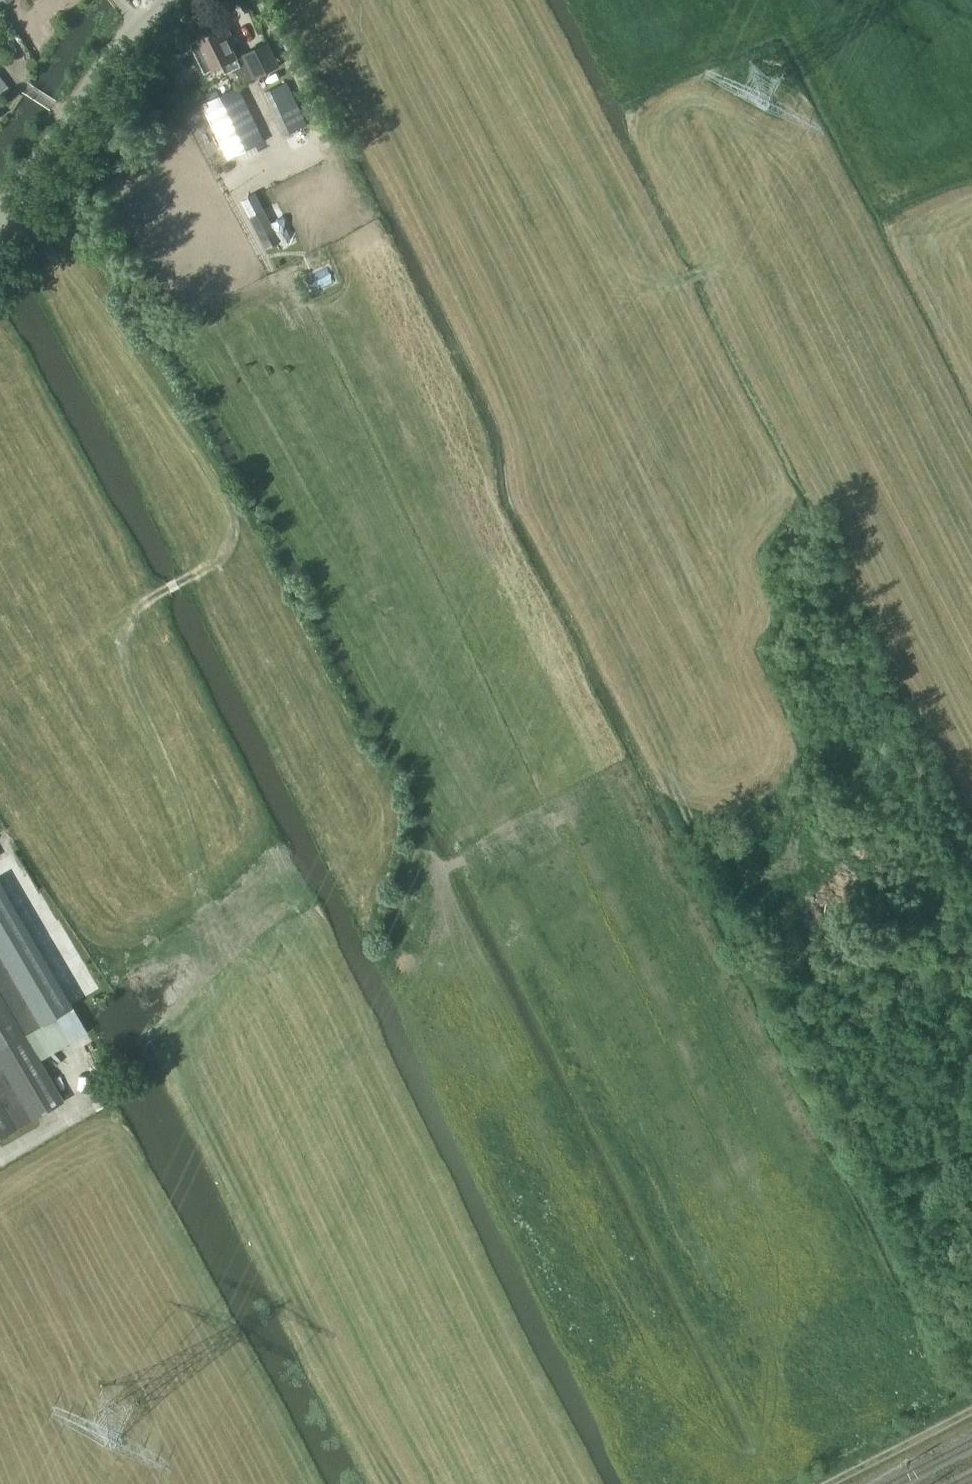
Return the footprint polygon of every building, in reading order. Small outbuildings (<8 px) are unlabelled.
[(230,44),(234,42),(226,24),(197,39),(203,51),(195,55),(204,74),(226,63),(230,71),(240,66),(230,44)] [(253,78),(278,66),(267,43),(242,56),(253,78)] [(285,134),(307,124),(286,81),(264,91),(285,134)] [(228,159),(264,141),(238,87),(201,104),(228,159)] [(264,210),(253,216),(263,235),(274,229),(264,210)] [(24,1035),(72,1007),(0,882),(0,1139),(63,1102),(24,1035)]
